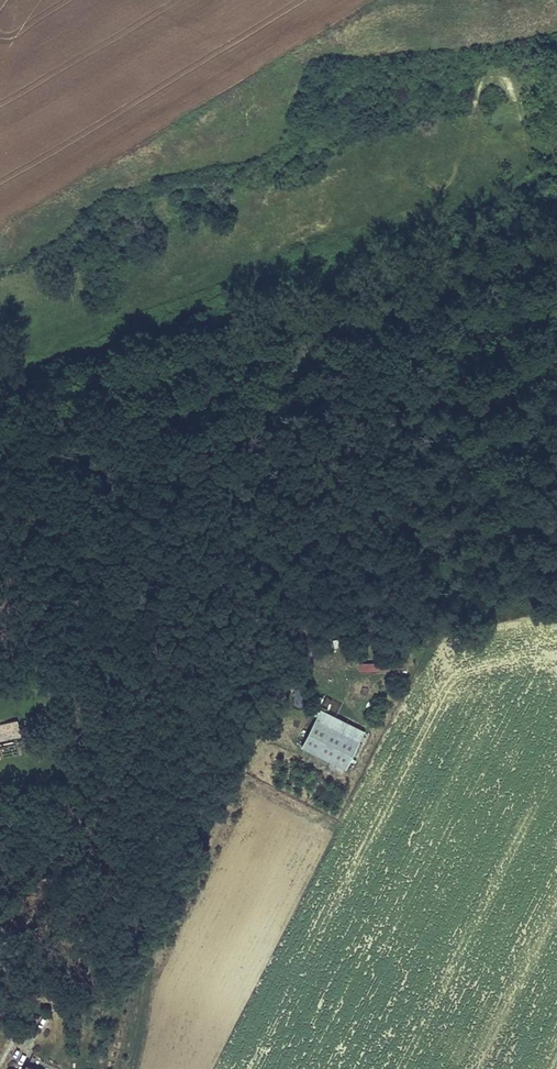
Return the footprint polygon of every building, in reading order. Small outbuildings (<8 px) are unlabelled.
[(335,646),(344,646),(344,638),(335,638),(335,646)] [(405,662),(357,662),(358,672),(405,671),(405,662)] [(365,731),(320,707),(301,744),(346,767),(365,731)] [(0,720),(1,735),(20,734),(20,719),(0,720)]
